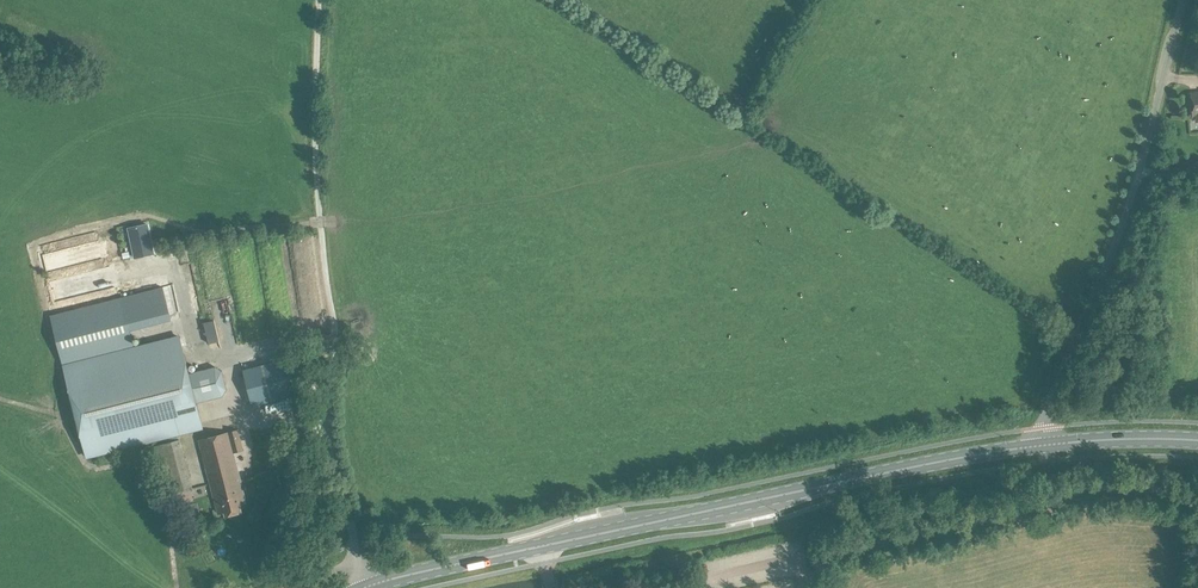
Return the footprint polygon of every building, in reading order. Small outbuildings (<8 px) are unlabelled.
[(149,224),(128,228),(135,259),(155,255),(149,224)] [(169,257),(176,267),(188,258),(182,248),(169,257)] [(65,367),(134,349),(121,298),(51,316),(65,367)] [(207,318),(212,331),(220,327),(215,315),(207,318)] [(240,335),(224,339),(226,345),(242,341),(240,335)] [(180,337),(171,340),(134,349),(65,367),(87,456),(203,427),(197,403),(223,396),(227,390),(222,371),(215,366),(190,373),(180,337)] [(253,406),(291,396),(282,361),(244,371),(253,406)] [(232,446),(242,443),(238,430),(229,432),(232,446)] [(248,506),(229,432),(199,440),(218,513),(226,511),(227,515),(241,512),(240,508),(248,506)] [(180,441),(156,447),(168,495),(192,489),(180,441)] [(189,513),(191,521),(201,518),(199,510),(189,513)]
